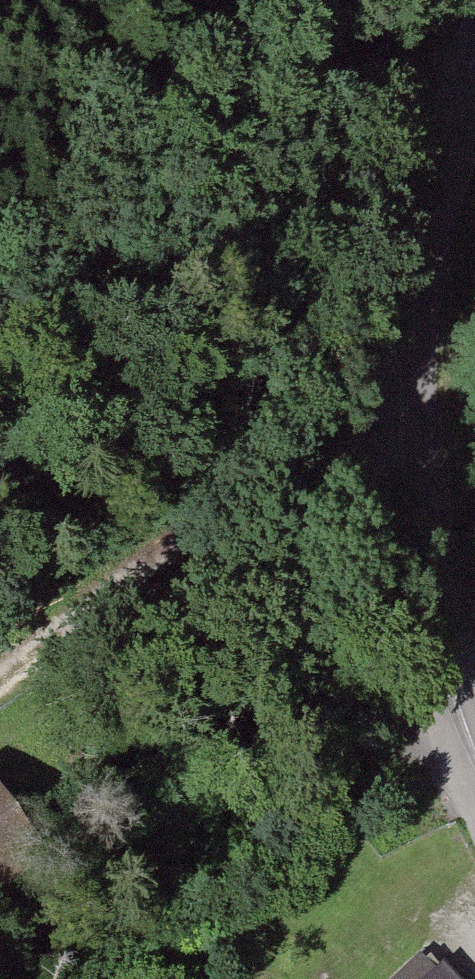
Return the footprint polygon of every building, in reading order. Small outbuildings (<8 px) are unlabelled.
[(0,801),(0,901),(47,869),(0,801)] [(442,963),(426,978),(457,978),(442,963)]
